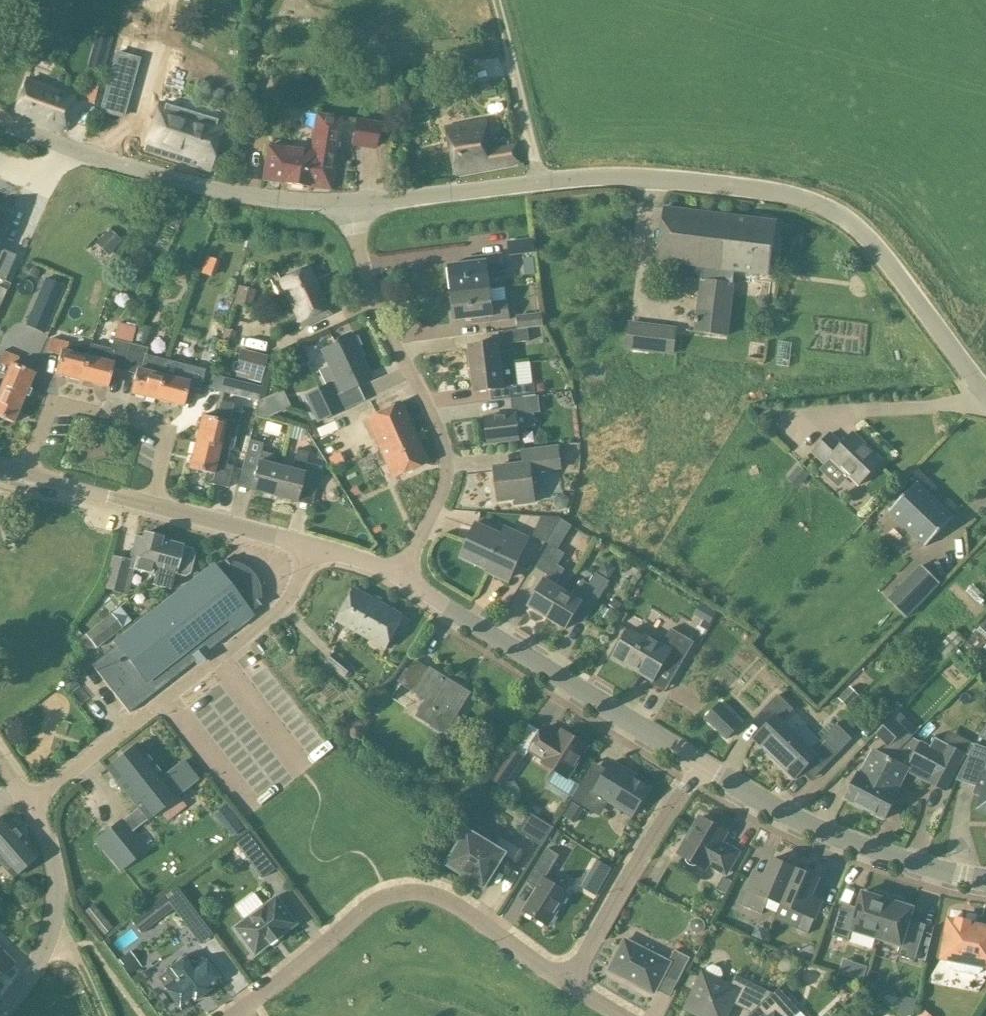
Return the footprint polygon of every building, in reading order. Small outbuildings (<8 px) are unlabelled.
[(74,40),(62,31),(44,55),(56,64),(74,40)] [(97,31),(86,66),(103,71),(114,36),(97,31)] [(135,68),(114,62),(112,68),(134,74),(134,73),(135,68)] [(62,131),(75,97),(27,79),(14,113),(62,131)] [(87,83),(80,104),(92,108),(99,87),(87,83)] [(101,110),(122,115),(127,98),(106,92),(101,110)] [(211,168),(225,122),(159,101),(145,148),(211,168)] [(330,188),(340,119),(319,116),(316,137),(313,137),(311,152),(268,146),(264,178),(330,188)] [(357,117),(355,132),(353,147),(376,150),(379,135),(381,120),(357,117)] [(493,147),(487,119),(446,127),(456,175),(497,166),(521,161),(517,142),(493,147)] [(770,276),(777,221),(665,208),(658,262),(770,276)] [(107,230),(95,243),(109,255),(121,242),(107,230)] [(536,253),(534,238),(510,241),(511,256),(536,253)] [(144,259),(131,253),(125,266),(138,271),(144,259)] [(449,266),(452,293),(491,288),(489,275),(503,273),(501,255),(479,257),(479,262),(465,264),(449,266)] [(212,277),(217,262),(206,258),(202,273),(212,277)] [(38,277),(41,270),(33,267),(30,274),(38,277)] [(308,268),(281,281),(300,321),(311,316),(314,322),(330,314),(327,308),(308,268)] [(702,271),(695,333),(729,336),(736,275),(702,271)] [(46,278),(25,326),(45,335),(65,287),(46,278)] [(254,291),(240,287),(235,302),(249,306),(254,291)] [(491,288),(452,293),(456,321),(473,319),(486,318),(487,325),(509,322),(506,301),(492,303),(492,302),(491,288)] [(518,316),(520,330),(530,329),(544,327),(543,313),(518,316)] [(118,322),(114,336),(132,340),(135,325),(118,322)] [(678,328),(631,323),(628,351),(675,356),(678,328)] [(234,342),(237,332),(224,328),(222,339),(234,342)] [(470,346),(472,370),(502,366),(500,352),(514,350),(513,343),(531,341),(530,329),(520,330),(504,331),(506,343),(500,344),(499,343),(470,346)] [(322,351),(336,381),(307,395),(319,421),(343,410),(336,396),(342,393),(372,379),(358,350),(351,334),(336,341),(337,342),(322,351)] [(163,375),(164,375),(167,360),(146,354),(148,348),(132,343),(134,335),(131,344),(124,372),(135,375),(131,393),(157,400),(163,375)] [(81,381),(87,357),(86,356),(67,352),(67,351),(69,342),(51,338),(48,352),(59,355),(55,374),(81,381)] [(113,368),(124,371),(131,343),(114,339),(112,348),(91,343),(87,357),(81,381),(108,387),(113,369),(113,368)] [(268,356),(242,350),(235,378),(261,384),(268,356)] [(1,387),(0,388),(24,398),(34,373),(15,365),(18,358),(4,352),(0,361),(0,365),(2,366),(0,371),(0,373),(6,375),(1,387)] [(163,375),(157,400),(183,407),(188,387),(200,390),(205,370),(167,360),(164,375),(163,375)] [(510,389),(511,399),(537,396),(536,385),(520,387),(517,364),(502,366),(472,370),(475,393),(499,390),(505,389),(510,389)] [(225,391),(228,377),(214,374),(210,387),(225,391)] [(250,383),(247,397),(259,400),(262,386),(250,383)] [(1,387),(0,386),(0,418),(13,423),(24,398),(0,388),(1,387)] [(261,399),(258,412),(269,415),(290,405),(283,389),(261,399)] [(537,396),(511,399),(511,401),(515,400),(517,414),(513,414),(486,416),(489,444),(519,441),(518,428),(536,426),(535,414),(542,414),(540,397),(538,398),(537,396)] [(202,416),(195,442),(220,448),(230,451),(232,451),(242,405),(222,400),(221,401),(217,419),(202,416)] [(392,479),(429,462),(401,402),(365,419),(392,479)] [(883,461),(853,433),(843,444),(831,433),(813,452),(825,464),(830,458),(859,486),(883,461)] [(263,443),(249,440),(241,472),(254,475),(251,490),(273,496),(281,467),(270,464),(272,454),(261,451),(263,443)] [(227,465),(230,451),(195,442),(189,468),(206,473),(204,482),(228,488),(233,467),(227,465)] [(535,463),(531,463),(495,467),(499,502),(515,500),(515,505),(535,502),(532,474),(562,471),(559,445),(533,448),(535,463)] [(273,496),(296,502),(300,487),(315,491),(322,467),(307,463),(309,453),(297,450),(295,460),(294,460),(292,470),(281,467),(273,496)] [(792,473),(802,482),(810,474),(799,464),(792,473)] [(890,512),(926,547),(954,517),(917,482),(890,512)] [(556,497),(554,505),(560,511),(568,509),(570,501),(564,495),(556,497)] [(502,536),(477,524),(462,557),(509,580),(528,539),(506,528),(502,536)] [(160,541),(161,541),(161,538),(144,533),(142,538),(135,536),(129,560),(112,555),(103,588),(128,595),(135,570),(152,574),(152,575),(160,541)] [(192,549),(161,541),(160,541),(152,575),(152,574),(149,584),(170,590),(174,574),(185,577),(190,574),(196,555),(192,549)] [(548,618),(564,591),(555,586),(565,570),(558,565),(565,554),(550,545),(535,568),(548,575),(545,580),(529,606),(548,618)] [(228,564),(225,560),(224,560),(225,562),(216,569),(212,564),(113,642),(116,645),(92,664),(129,712),(161,688),(252,618),(248,613),(259,605),(260,606),(261,606),(258,602),(260,600),(260,595),(262,595),(262,593),(260,593),(259,588),(261,587),(261,586),(259,586),(257,581),(259,580),(258,579),(257,580),(254,575),(255,574),(254,573),(253,574),(249,570),(250,569),(249,568),(248,569),(243,566),(244,565),(243,564),(242,565),(237,563),(237,562),(236,561),(236,563),(230,562),(228,564)] [(940,583),(922,566),(889,601),(906,618),(940,583)] [(564,591),(548,618),(566,629),(575,615),(582,602),(585,598),(596,605),(611,581),(597,572),(590,584),(583,580),(572,597),(564,591)] [(375,599),(355,588),(337,621),(387,649),(405,616),(382,603),(384,599),(377,595),(375,599)] [(622,605),(614,600),(609,607),(618,612),(622,605)] [(95,649),(126,625),(131,621),(120,606),(85,635),(76,642),(82,649),(95,649)] [(605,608),(601,616),(608,620),(612,613),(605,608)] [(975,633),(985,642),(985,640),(985,622),(975,633)] [(82,635),(77,629),(70,634),(75,640),(82,635)] [(676,675),(695,643),(672,629),(666,639),(671,641),(667,648),(646,635),(644,639),(629,631),(612,660),(627,669),(628,666),(654,681),(662,667),(676,675)] [(354,670),(335,656),(329,664),(347,679),(354,670)] [(419,716),(446,732),(452,734),(458,733),(463,725),(462,719),(457,713),(469,693),(429,669),(429,668),(416,660),(409,670),(402,682),(400,685),(414,693),(427,701),(419,716)] [(62,682),(70,692),(80,684),(72,674),(62,682)] [(775,759),(797,737),(782,722),(794,710),(778,695),(762,712),(771,721),(755,739),(775,759)] [(727,741),(743,724),(721,703),(705,719),(727,741)] [(354,711),(346,724),(358,732),(366,719),(354,711)] [(891,758),(913,738),(905,731),(906,730),(893,717),(876,734),(887,745),(879,753),(873,750),(860,774),(859,773),(846,799),(865,809),(891,758)] [(797,737),(775,759),(796,779),(802,772),(811,781),(852,739),(837,724),(812,750),(797,737)] [(560,738),(544,728),(531,750),(546,760),(544,763),(567,778),(587,746),(564,731),(560,738)] [(891,758),(865,809),(885,819),(898,793),(896,792),(909,768),(910,765),(931,776),(928,783),(946,792),(966,754),(936,738),(931,747),(921,742),(913,738),(891,758)] [(957,780),(961,781),(977,787),(975,793),(983,796),(979,809),(985,811),(985,775),(985,774),(985,748),(976,744),(957,780)] [(138,807),(125,818),(134,830),(148,819),(177,796),(194,783),(214,807),(225,799),(205,774),(197,780),(182,762),(163,777),(137,745),(107,769),(138,807)] [(524,758),(513,751),(493,782),(503,789),(524,758)] [(650,789),(629,776),(630,773),(613,762),(598,787),(585,779),(572,799),(586,808),(595,793),(633,816),(650,789)] [(488,786),(481,797),(488,801),(495,791),(488,786)] [(571,801),(562,815),(574,823),(583,809),(571,801)] [(231,838),(243,828),(224,803),(212,812),(231,838)] [(531,813),(519,832),(542,846),(554,828),(531,813)] [(13,878),(38,856),(3,817),(0,819),(0,863),(13,878)] [(727,874),(739,853),(721,843),(727,833),(701,817),(679,854),(687,859),(688,862),(691,865),(694,866),(698,865),(706,869),(709,864),(727,874)] [(134,830),(125,818),(98,840),(124,872),(151,850),(134,830)] [(495,847),(469,831),(449,865),(485,887),(505,855),(515,861),(522,850),(501,837),(495,847)] [(558,833),(552,842),(557,845),(563,836),(558,833)] [(262,879),(275,869),(248,834),(236,843),(262,879)] [(549,926),(569,894),(546,879),(560,855),(548,848),(527,882),(538,889),(524,911),(549,926)] [(781,904),(796,869),(789,866),(789,861),(779,857),(775,860),(773,859),(762,884),(751,879),(740,905),(762,914),(769,899),(781,904)] [(581,887),(597,896),(613,868),(597,859),(581,887)] [(796,869),(781,904),(803,914),(797,929),(808,934),(820,909),(808,904),(819,879),(817,878),(817,873),(807,869),(803,872),(796,869)] [(733,882),(724,876),(716,889),(725,895),(733,882)] [(157,922),(174,910),(188,929),(201,919),(177,888),(149,910),(157,922)] [(876,938),(878,939),(889,901),(888,900),(886,900),(885,895),(878,893),(875,894),(875,896),(863,892),(858,908),(851,912),(841,908),(832,935),(849,940),(852,931),(876,938)] [(270,945),(281,937),(280,936),(296,924),(275,897),(234,928),(254,955),(269,944),(270,945)] [(889,901),(878,939),(901,946),(898,955),(916,961),(925,930),(914,927),(910,920),(914,908),(902,905),(903,902),(901,900),(894,897),(891,899),(890,901),(889,901)] [(105,918),(95,926),(103,937),(114,928),(105,918)] [(971,922),(957,919),(957,922),(950,921),(943,957),(985,965),(985,928),(970,925),(971,922)] [(669,962),(625,940),(610,971),(655,994),(664,976),(678,983),(691,958),(675,950),(669,962)] [(14,963),(0,949),(0,978),(14,963)] [(118,960),(120,963),(129,975),(139,968),(141,966),(130,951),(118,960)] [(194,966),(186,956),(167,970),(174,980),(165,988),(182,1010),(221,981),(204,958),(194,966)] [(840,971),(861,979),(866,965),(845,957),(840,971)] [(759,1008),(774,994),(736,975),(731,986),(721,981),(724,975),(721,969),(714,965),(707,967),(704,974),(703,973),(687,1009),(702,1015),(727,1015),(733,1003),(753,1013),(759,1008)] [(759,1008),(767,1015),(796,1015),(801,1012),(780,989),(774,994),(759,1008)]
